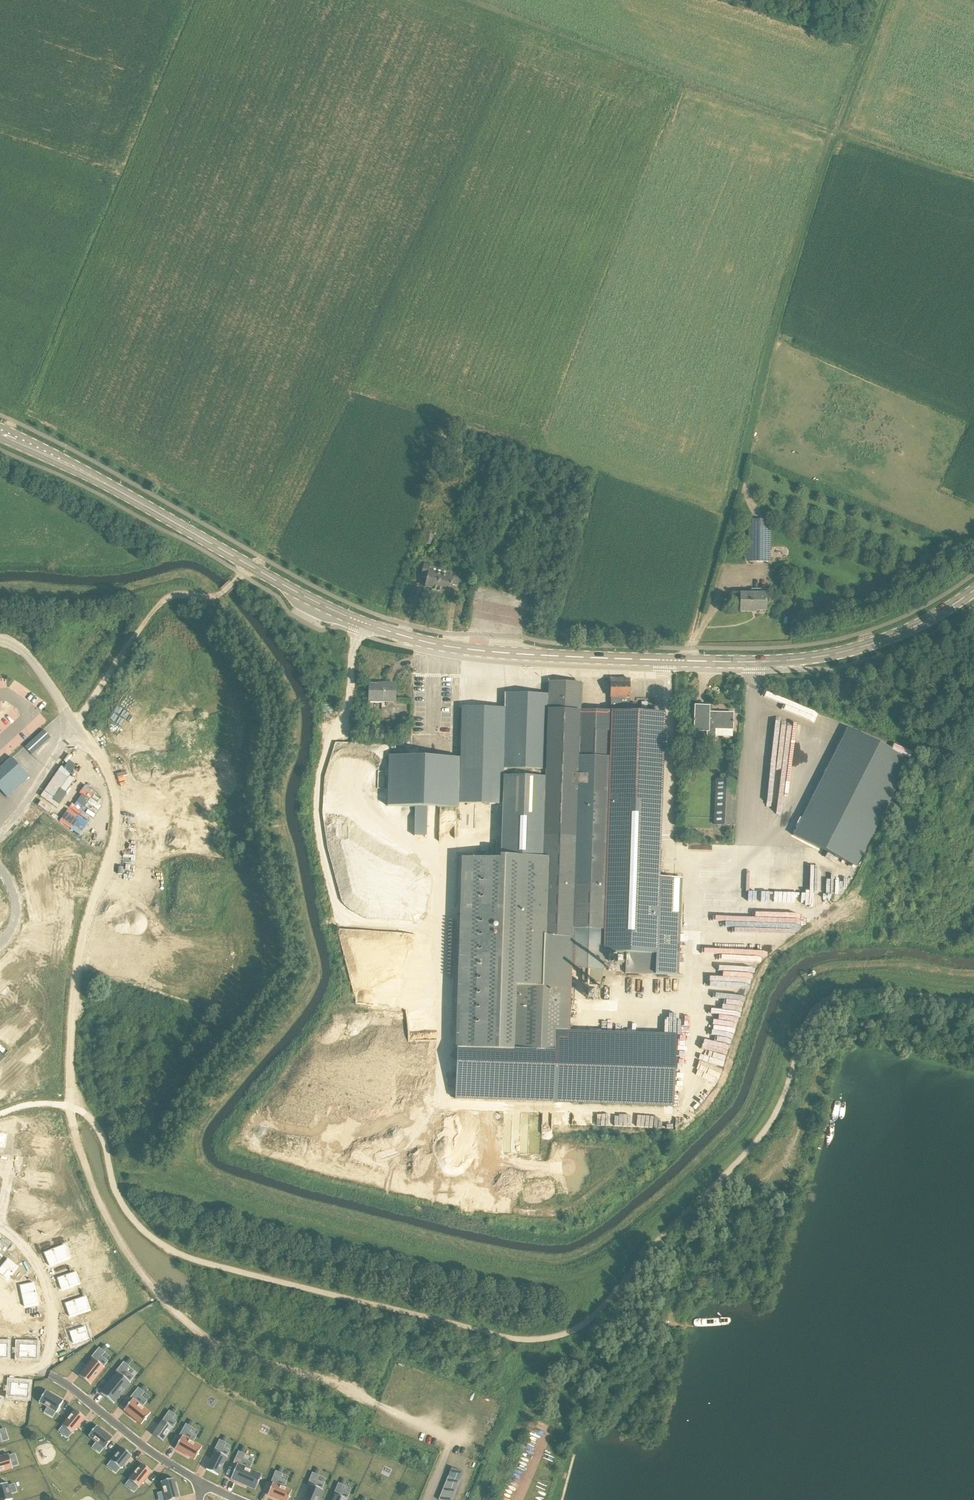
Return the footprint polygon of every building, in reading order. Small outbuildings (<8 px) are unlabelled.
[(747,561),(771,562),(771,541),(771,519),(749,519),(749,551),(744,551),(744,560),(747,560),(747,561)] [(424,529),(421,540),(425,541),(424,543),(431,545),(433,535),(429,534),(430,530),(424,529)] [(442,569),(430,566),(431,564),(424,563),(421,575),(427,577),(425,587),(432,588),(431,591),(436,592),(442,569)] [(456,570),(455,573),(442,569),(436,592),(449,596),(452,584),(458,585),(462,571),(456,570)] [(752,610),(766,610),(766,588),(749,588),(749,592),(741,592),(741,611),(752,612),(752,610)] [(462,708),(461,738),(461,758),(389,756),(388,806),(458,808),(458,803),(503,804),(501,861),(464,860),(456,1099),(673,1106),(675,1036),(568,1032),(570,988),(571,969),(583,969),(582,980),(603,980),(604,952),(626,953),(625,973),(678,975),(681,914),(681,906),(670,905),(671,877),(659,877),(664,715),(636,714),(636,704),(630,704),(630,679),(611,679),(611,697),(611,698),(611,710),(629,710),(629,714),(612,714),(612,713),(580,712),(581,684),(580,684),(580,686),(564,685),(564,683),(563,683),(562,705),(548,704),(547,756),(504,755),(505,709),(462,708)] [(369,702),(395,702),(395,684),(384,684),(383,685),(369,684),(369,702)] [(505,699),(505,709),(504,755),(547,756),(548,704),(548,700),(505,699)] [(715,736),(733,737),(733,723),(734,723),(734,720),(733,720),(733,713),(709,713),(709,707),(695,706),(695,720),(694,720),(694,722),(695,722),(695,731),(707,732),(707,742),(715,742),(715,736)] [(51,737),(44,730),(25,747),(32,754),(51,737)] [(849,734),(796,841),(856,871),(909,764),(849,734)] [(12,757),(0,768),(0,790),(3,793),(26,773),(12,757)] [(49,898),(30,897),(30,909),(50,910),(49,898)] [(738,929),(739,923),(707,923),(706,941),(710,941),(710,928),(738,929)] [(0,977),(0,993),(8,986),(0,977)] [(0,1072),(0,1094),(11,1083),(0,1072)] [(46,1174),(30,1171),(29,1179),(44,1182),(46,1174)] [(40,1199),(20,1196),(19,1207),(38,1210),(40,1199)] [(46,1226),(29,1231),(32,1243),(49,1236),(46,1225),(46,1226)] [(49,1267),(70,1258),(65,1245),(44,1253),(49,1267)] [(18,1268),(12,1260),(1,1270),(7,1278),(18,1268)] [(74,1271),(58,1276),(61,1287),(77,1282),(74,1271)] [(36,1301),(32,1287),(20,1290),(24,1304),(36,1301)] [(81,1297),(64,1302),(68,1314),(85,1309),(81,1297)] [(86,1325),(68,1333),(71,1344),(91,1336),(86,1325)] [(72,1358),(83,1367),(96,1351),(85,1342),(72,1358)] [(35,1344),(19,1344),(19,1355),(34,1355),(35,1344)] [(102,1393),(116,1403),(131,1383),(117,1373),(102,1393)] [(10,1395),(16,1396),(24,1397),(27,1397),(28,1384),(11,1382),(10,1395)] [(64,1401),(46,1391),(40,1403),(59,1413),(64,1401)] [(125,1410),(143,1424),(152,1413),(134,1399),(125,1410)] [(86,1417),(76,1410),(63,1426),(72,1434),(86,1417)] [(153,1433),(163,1441),(173,1427),(163,1419),(153,1433)] [(111,1437),(95,1425),(88,1434),(104,1447),(111,1437)] [(177,1447),(196,1458),(202,1447),(183,1436),(177,1447)] [(131,1454),(121,1446),(111,1459),(121,1467),(131,1454)] [(207,1468),(218,1474),(227,1456),(215,1450),(207,1468)] [(14,1465),(10,1452),(0,1454),(0,1469),(14,1465)] [(152,1470),(142,1462),(129,1478),(139,1486),(152,1470)] [(231,1478),(255,1489),(262,1473),(238,1462),(231,1478)] [(440,1499),(452,1499),(464,1472),(452,1467),(439,1499),(440,1499)] [(5,1496),(19,1492),(13,1472),(0,1477),(0,1479),(5,1496)] [(173,1478),(160,1481),(165,1499),(171,1499),(178,1498),(173,1478)] [(285,1499),(288,1499),(292,1488),(273,1481),(268,1494),(285,1499)] [(323,1489),(310,1483),(303,1499),(319,1499),(323,1489)]
